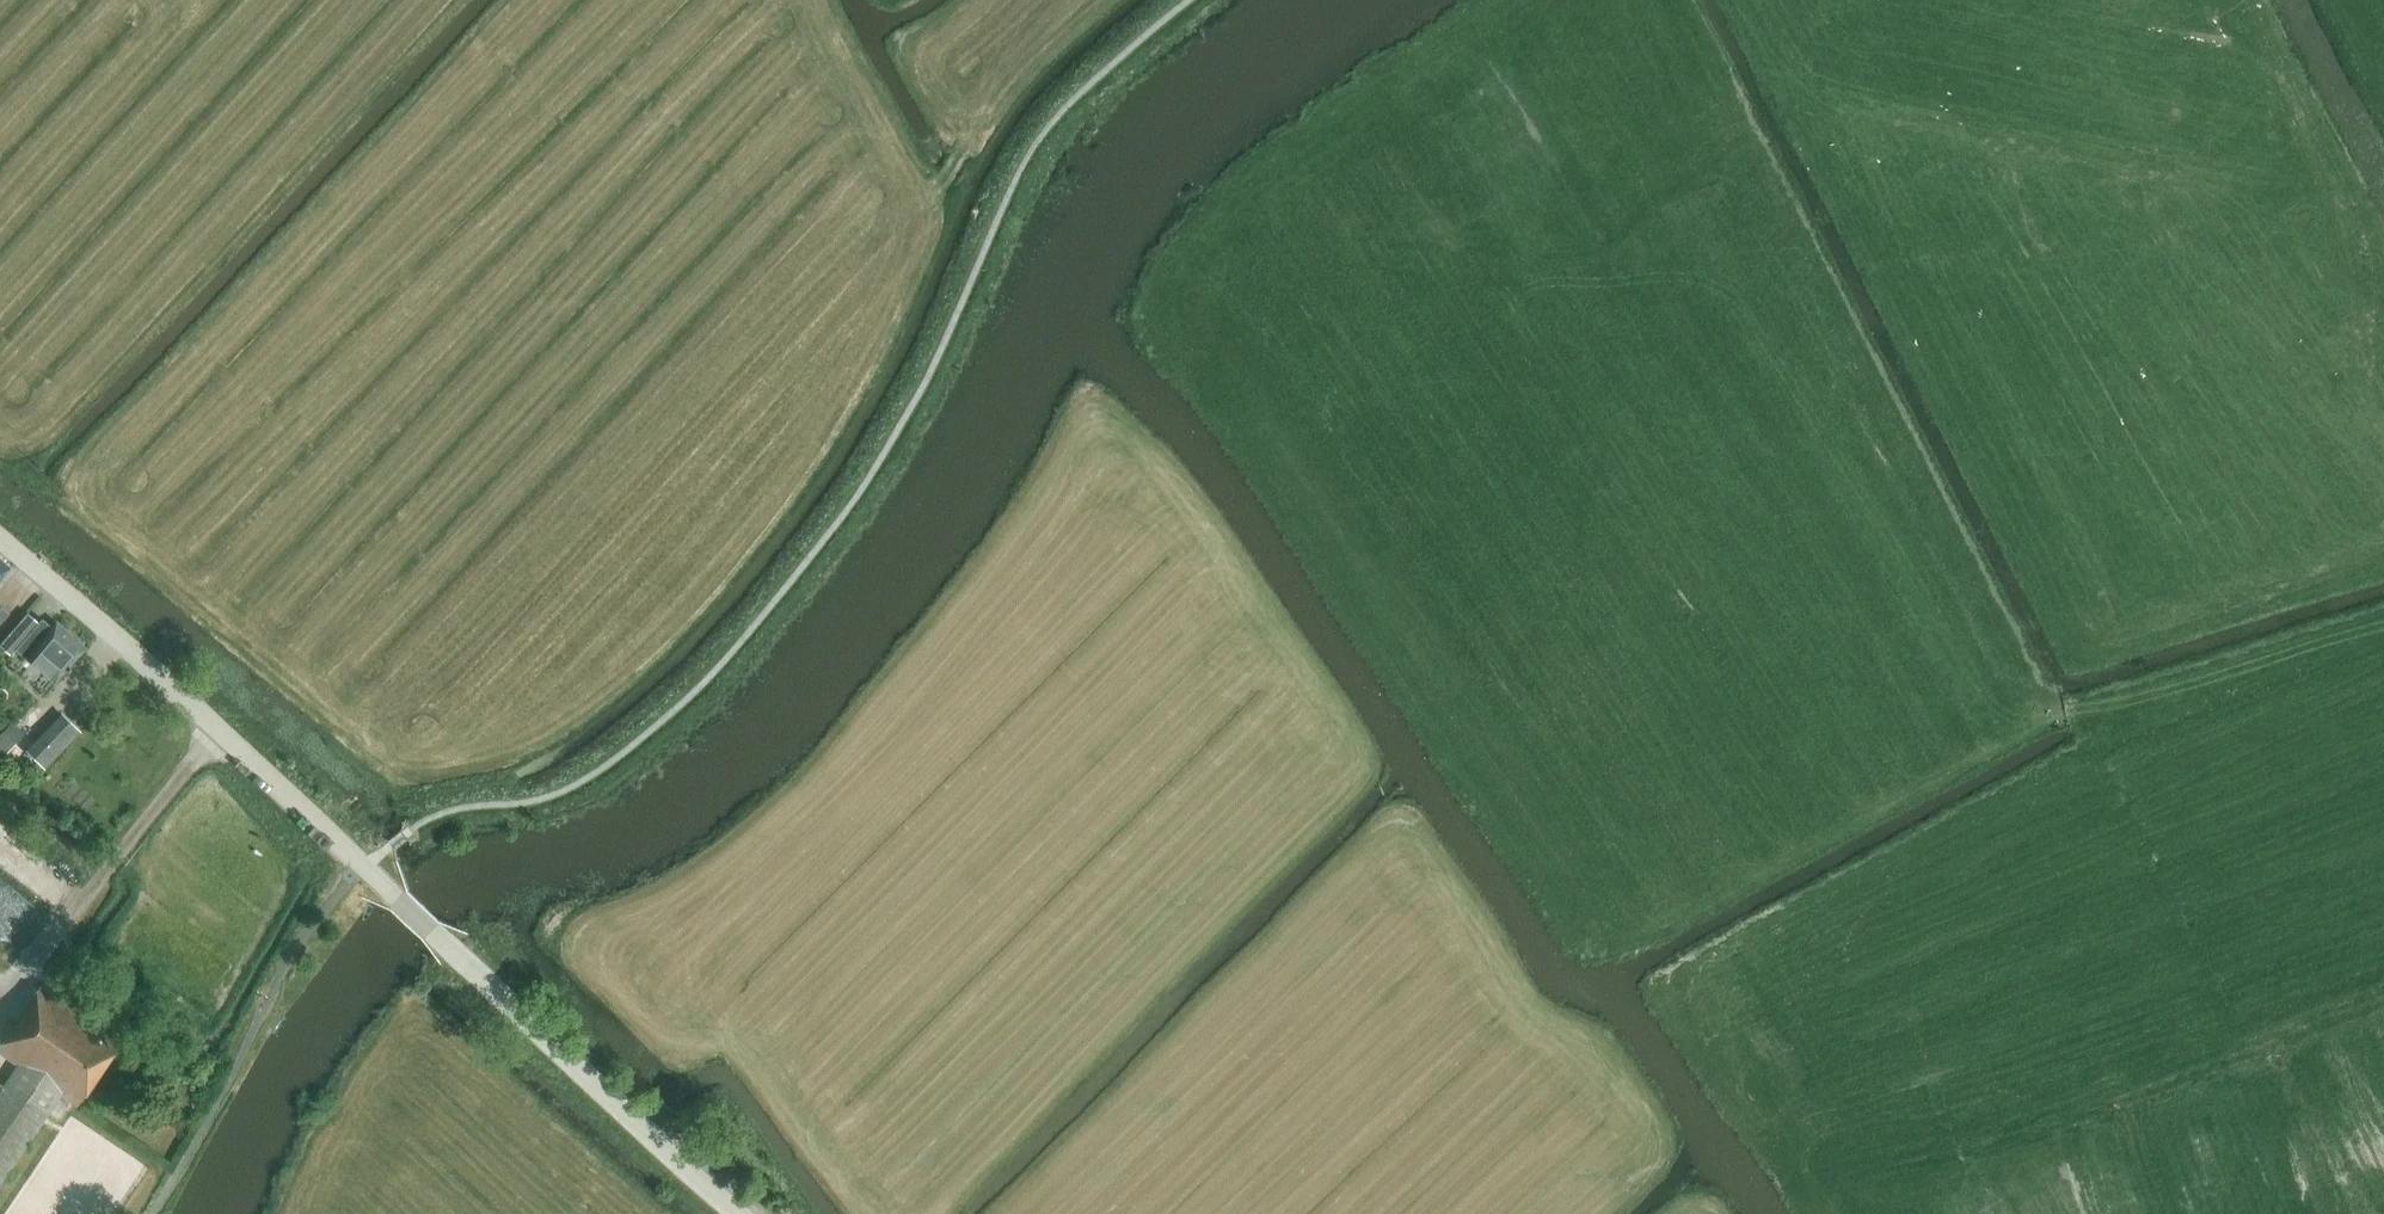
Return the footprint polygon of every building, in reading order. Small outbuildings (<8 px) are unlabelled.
[(10,568),(0,559),(0,580),(10,568)] [(10,655),(16,649),(54,682),(85,647),(56,622),(48,631),(27,613),(0,644),(0,647),(10,655)] [(80,733),(60,713),(24,749),(44,769),(80,733)] [(23,736),(9,722),(0,732),(0,754),(3,757),(23,736)] [(41,985),(0,1046),(0,1053),(17,1064),(3,1086),(0,1084),(0,1184),(61,1094),(76,1104),(120,1039),(41,985)]
